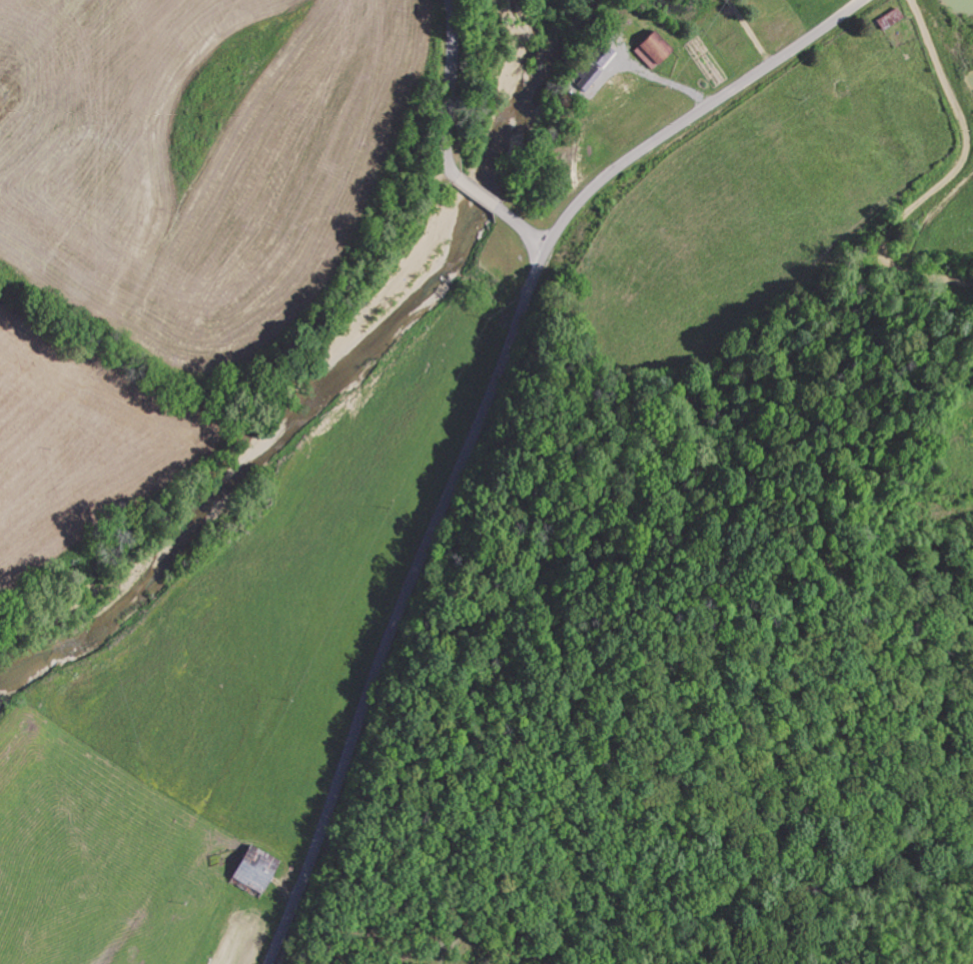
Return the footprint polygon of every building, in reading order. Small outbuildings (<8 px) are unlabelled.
[(634,50),(652,70),(668,56),(650,36),(634,50)] [(283,861),(253,844),(234,877),(264,894),(283,861)]
